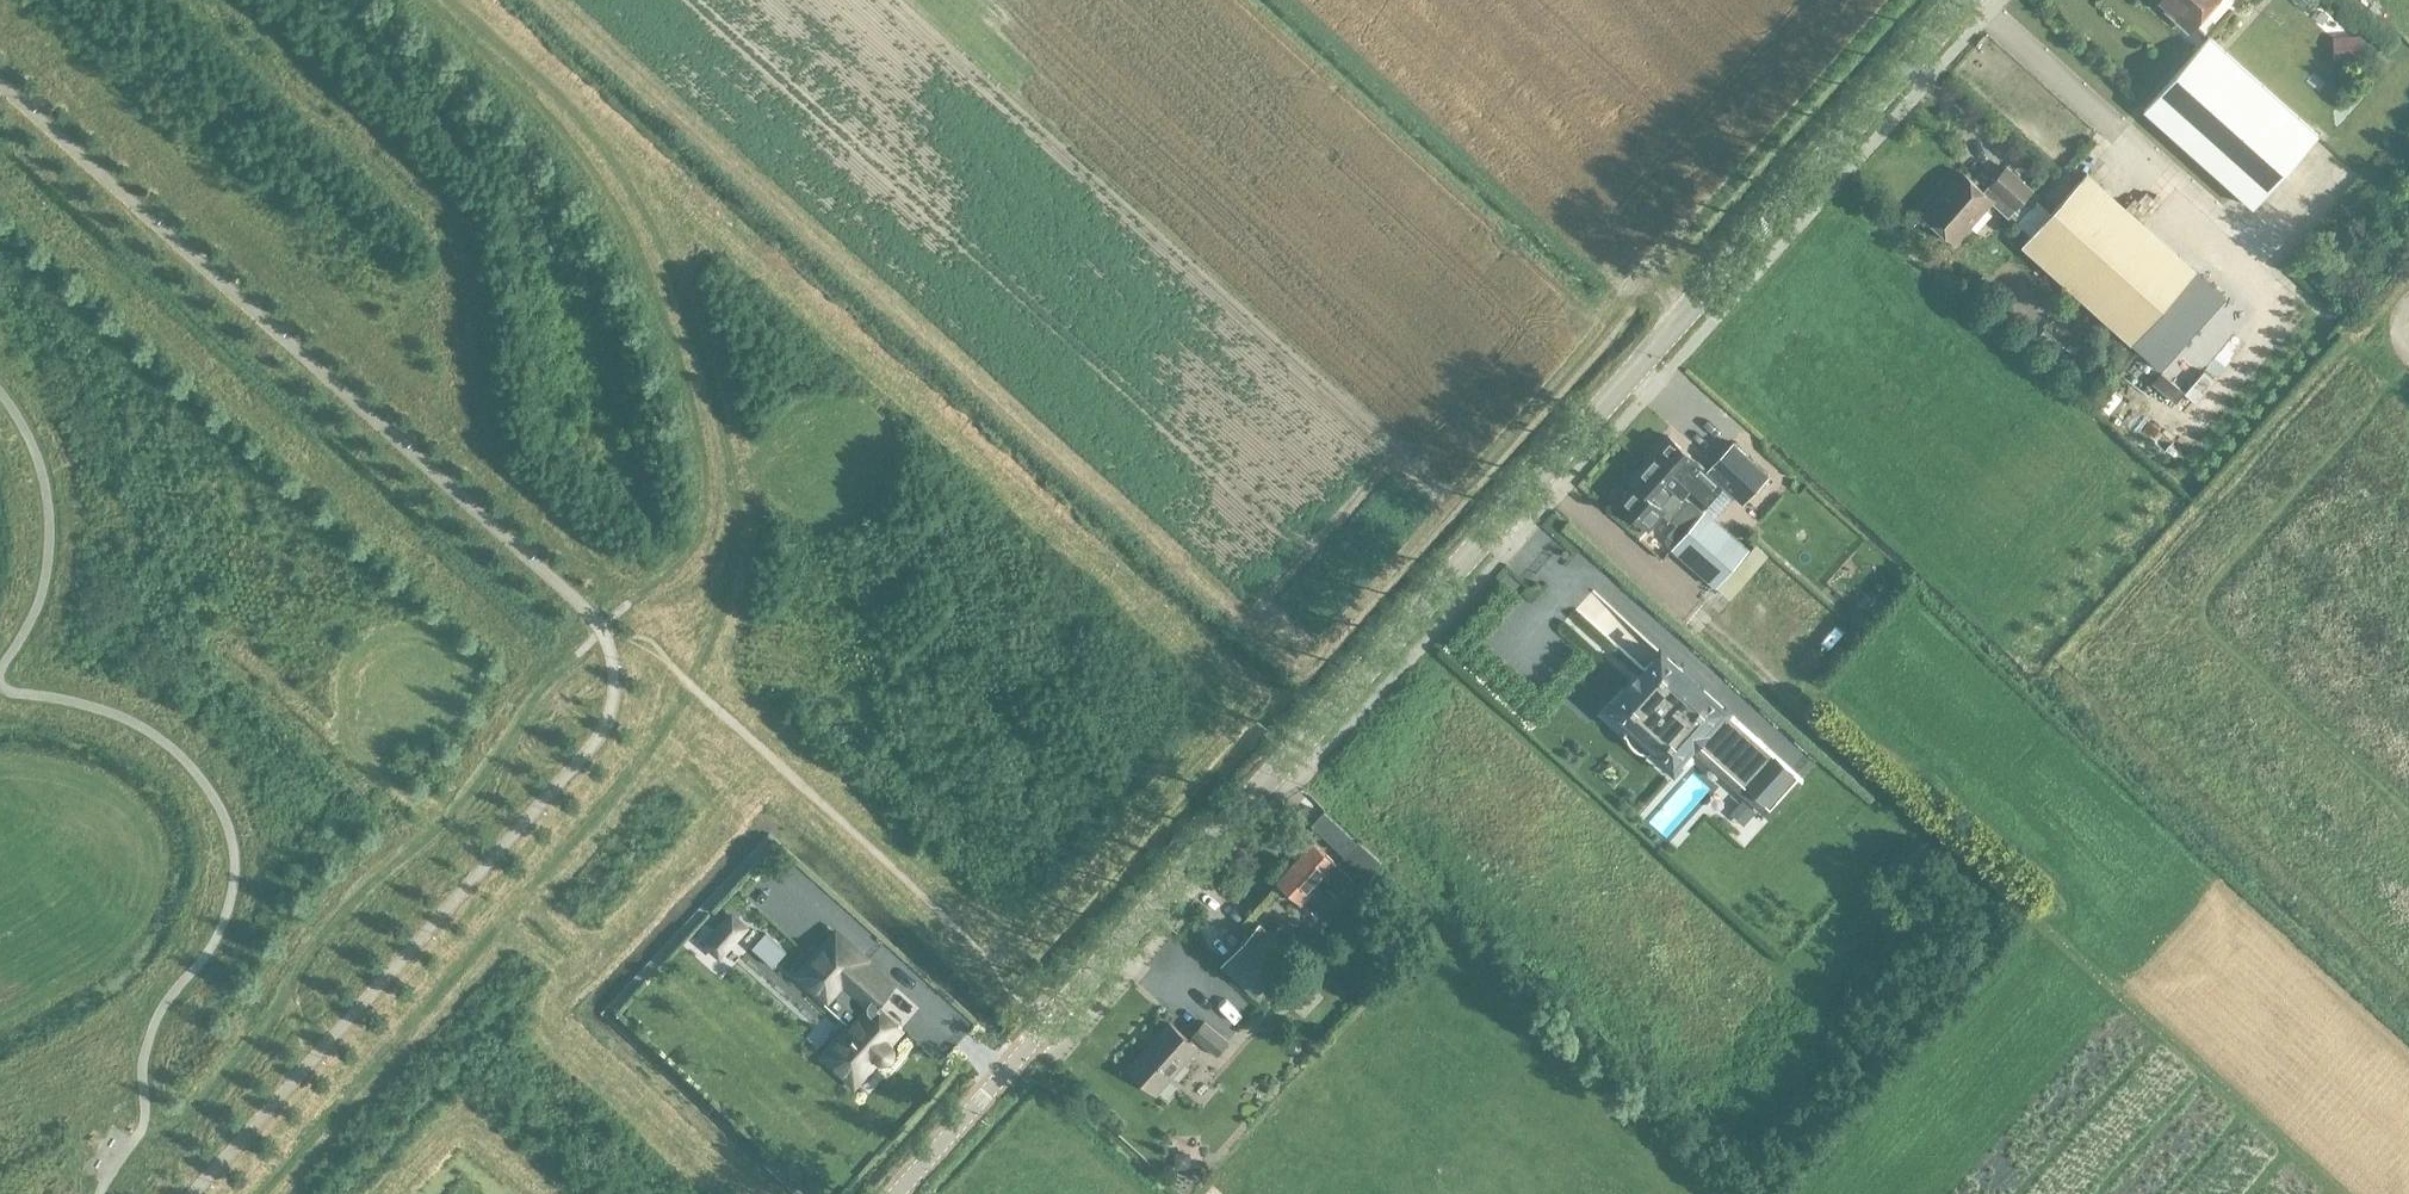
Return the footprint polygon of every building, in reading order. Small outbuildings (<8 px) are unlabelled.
[(2172,12),(2176,12),(2178,10),(2187,17),(2197,6),(2204,12),(2215,0),(2161,0),(2161,2),(2172,12)] [(2254,206),(2319,134),(2209,35),(2144,108),(2254,206)] [(1985,191),(1961,170),(1923,213),(1955,242),(1993,200),(2009,214),(2032,189),(2007,166),(1985,191)] [(2022,244),(2161,368),(2226,295),(2087,171),(2022,244)] [(1702,508),(1723,483),(1709,470),(1709,469),(1663,429),(1624,474),(1635,484),(1619,502),(1649,528),(1662,512),(1671,520),(1672,519),(1677,523),(1668,533),(1677,541),(1672,547),(1717,586),(1749,548),(1702,508)] [(1709,469),(1709,470),(1723,483),(1744,502),(1770,473),(1734,441),(1709,469)] [(1662,651),(1611,707),(1633,728),(1634,729),(1638,736),(1645,741),(1652,745),(1674,765),(1697,741),(1770,807),(1800,775),(1704,689),(1703,691),(1682,672),(1683,670),(1662,651)] [(1311,821),(1345,850),(1357,836),(1324,807),(1311,821)] [(1359,840),(1344,857),(1366,876),(1381,860),(1359,840)] [(1352,876),(1313,841),(1277,882),(1301,903),(1319,883),(1334,896),(1352,876)] [(765,976),(789,946),(767,928),(755,943),(741,932),(751,919),(734,905),(705,941),(723,955),(729,947),(765,976)] [(1266,987),(1296,953),(1312,934),(1314,936),(1327,922),(1319,915),(1307,928),(1288,911),(1270,931),(1260,922),(1231,957),(1266,987)] [(884,1092),(931,1038),(894,1006),(911,987),(858,942),(817,987),(871,1034),(847,1061),(884,1092)] [(1195,1034),(1217,1053),(1228,1040),(1206,1021),(1195,1034)] [(1197,1047),(1170,1023),(1130,1067),(1157,1092),(1197,1047)]
